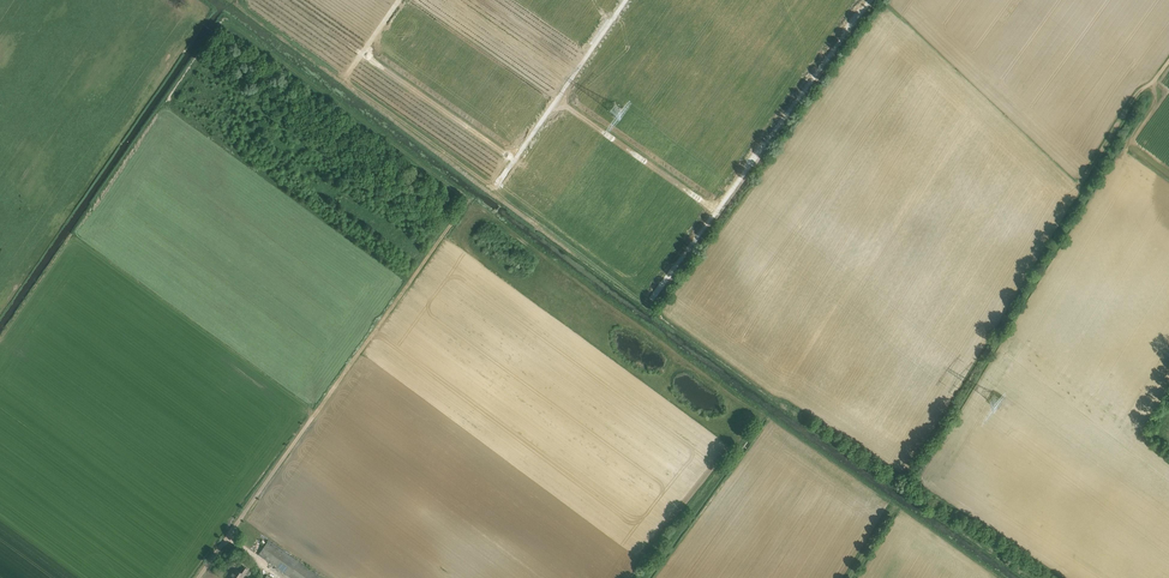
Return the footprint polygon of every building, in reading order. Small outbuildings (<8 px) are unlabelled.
[(258,554),(263,558),(293,577),(322,577),(273,544),(268,540),(258,554)] [(241,577),(242,577),(245,573),(248,575),(250,571),(248,569),(242,565),(239,570),(235,568),(232,571),(233,572),(231,574),(228,577),(241,577)]
